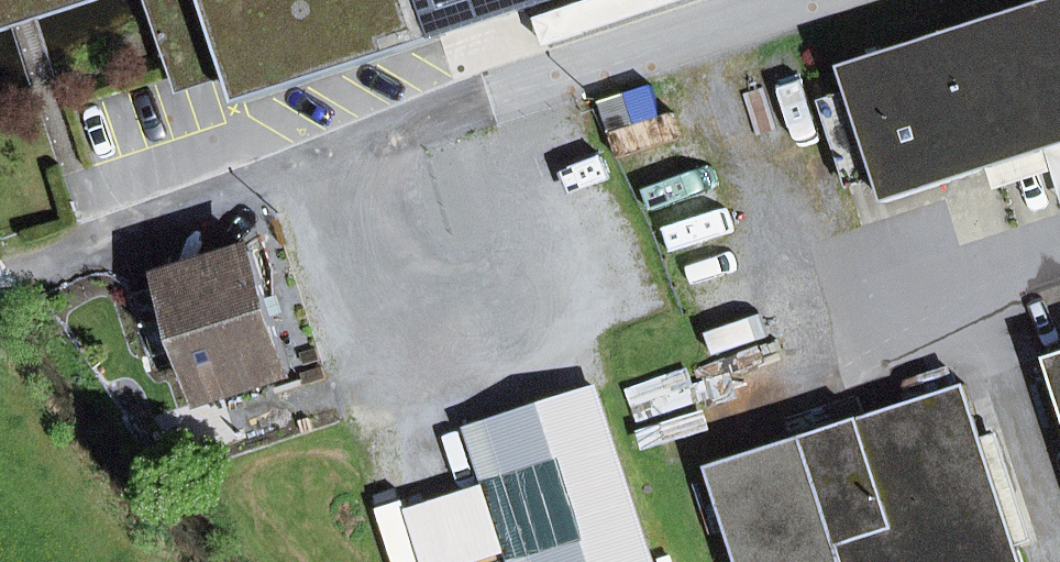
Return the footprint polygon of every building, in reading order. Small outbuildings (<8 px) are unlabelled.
[(24,24),(100,0),(0,0),(0,32),(24,24)] [(442,39),(430,0),(150,0),(154,12),(174,75),(229,57),(244,103),(442,39)] [(1059,146),(1059,13),(1056,0),(1047,0),(843,66),(852,95),(878,173),(887,202),(992,168),(1005,164),(1034,155),(1048,150),(1059,146)] [(847,183),(878,173),(852,95),(822,105),(847,183)] [(999,189),(1055,171),(1048,150),(1034,155),(1005,164),(992,168),(999,189)] [(253,253),(170,280),(207,397),(290,370),(253,253)] [(1059,393),(1059,354),(1048,357),(1059,393)] [(740,561),(1024,561),(966,384),(709,467),(740,561)] [(599,393),(491,427),(534,561),(654,561),(599,393)] [(491,427),(471,434),(488,489),(508,552),(512,561),(534,561),(491,427)] [(396,561),(476,561),(508,552),(488,489),(409,514),(405,502),(379,510),(396,561)]
